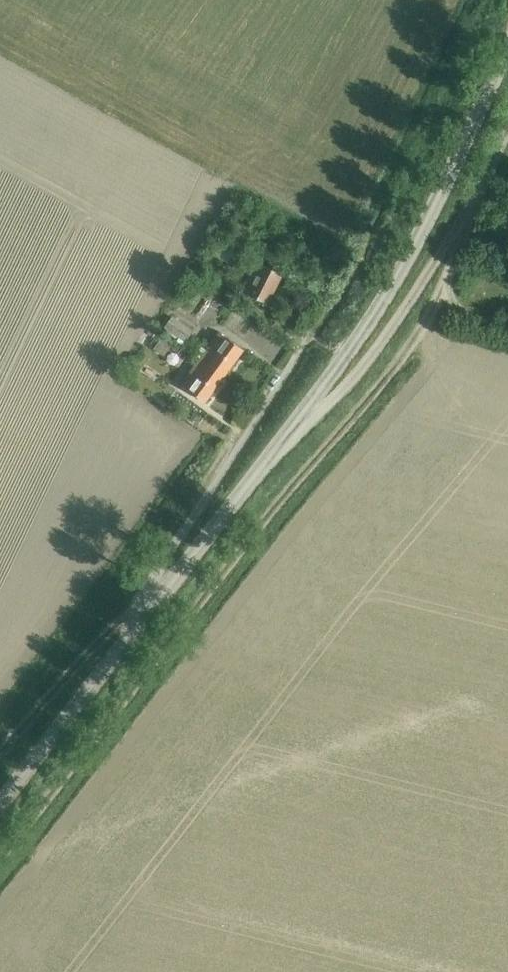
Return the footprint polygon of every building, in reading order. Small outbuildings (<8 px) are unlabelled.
[(263,264),(263,265),(256,261),(241,290),(268,304),(283,274),(263,264)] [(166,329),(187,343),(195,332),(174,317),(166,329)] [(196,354),(200,357),(225,376),(244,349),(226,336),(219,331),(206,349),(202,346),(196,354)] [(206,402),(225,376),(200,357),(181,384),(188,389),(206,402)]
